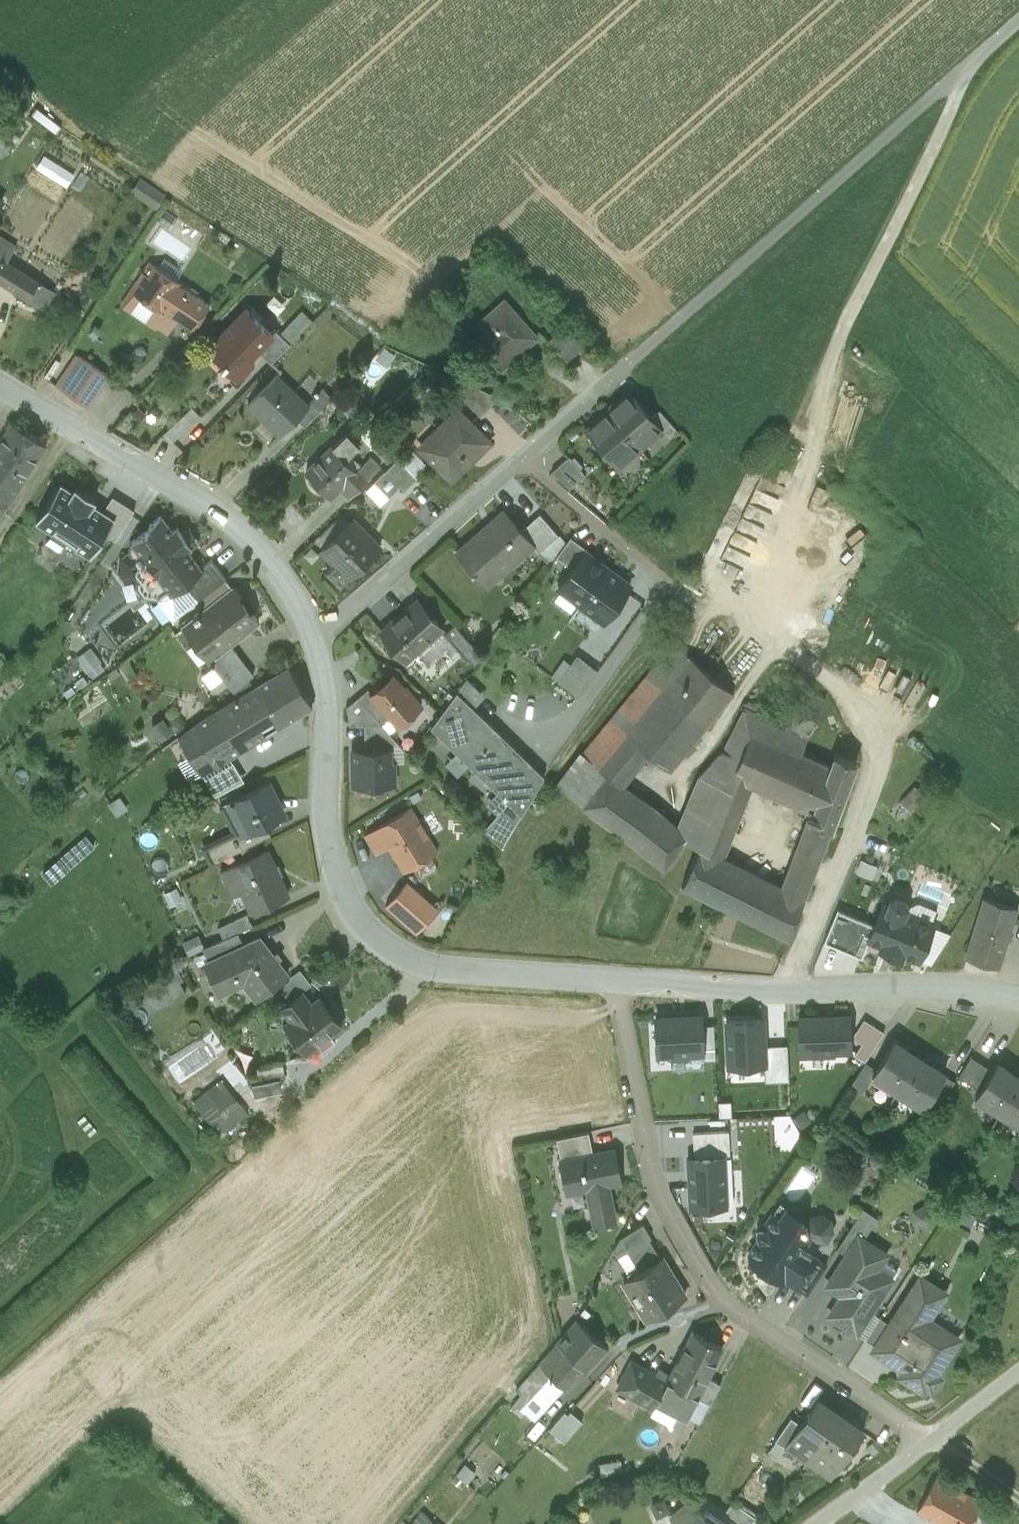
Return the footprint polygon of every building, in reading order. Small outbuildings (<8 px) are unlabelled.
[(66,184),(74,171),(43,152),(35,165),(66,184)] [(141,179),(133,190),(156,206),(163,195),(141,179)] [(44,309),(56,291),(0,257),(0,282),(44,309)] [(185,285),(149,261),(130,290),(166,314),(167,311),(194,329),(210,305),(183,287),(185,285)] [(477,337),(502,368),(537,339),(505,300),(489,313),(495,321),(477,337)] [(269,335),(243,311),(208,347),(222,360),(213,370),(216,372),(219,370),(235,385),(252,368),(253,364),(254,361),(254,357),(252,353),(257,349),(263,355),(282,336),(274,329),(269,335)] [(282,336),(263,355),(271,363),(297,336),(289,328),(282,336)] [(546,344),(562,363),(580,349),(563,329),(546,344)] [(108,376),(79,356),(58,386),(88,407),(108,376)] [(276,376),(251,402),(282,433),(297,418),(308,406),(307,405),(276,376)] [(467,382),(456,390),(478,415),(499,397),(467,382)] [(308,406),(297,418),(305,426),(333,397),(323,388),(320,392),(317,389),(313,394),(315,397),(307,405),(308,406)] [(628,392),(607,411),(638,446),(660,428),(650,417),(628,392)] [(172,437),(198,413),(190,404),(164,429),(172,437)] [(659,409),(650,417),(660,428),(669,437),(678,430),(659,409)] [(422,450),(448,481),(489,445),(458,411),(438,430),(441,434),(422,450)] [(607,411),(587,429),(618,464),(638,446),(607,411)] [(12,421),(0,439),(0,500),(8,505),(46,445),(12,421)] [(346,433),(333,445),(346,459),(359,447),(346,433)] [(333,445),(306,472),(330,498),(342,487),(358,472),(346,459),(333,445)] [(551,471),(571,486),(585,473),(569,455),(551,471)] [(417,478),(398,458),(374,480),(389,496),(400,486),(404,490),(417,478)] [(712,556),(726,562),(770,472),(754,466),(712,556)] [(363,467),(358,472),(342,487),(350,496),(371,475),(363,467)] [(72,491),(61,483),(37,520),(53,530),(66,539),(91,555),(105,533),(115,519),(103,511),(93,504),(85,499),(88,494),(75,487),(72,491)] [(95,499),(88,494),(85,499),(93,504),(95,499)] [(112,496),(103,511),(115,519),(105,533),(115,539),(134,509),(112,496)] [(506,512),(460,554),(489,586),(533,547),(536,545),(524,531),(506,512)] [(536,545),(533,547),(540,553),(560,535),(540,515),(524,531),(536,545)] [(172,531),(161,516),(149,524),(150,527),(131,541),(133,543),(130,545),(129,553),(123,557),(120,556),(118,572),(124,581),(134,574),(139,581),(146,582),(149,586),(148,592),(152,597),(159,598),(169,591),(172,595),(186,585),(203,571),(201,568),(188,550),(182,542),(186,539),(182,534),(177,528),(172,531)] [(323,572),(339,588),(377,550),(349,520),(319,550),(332,564),(323,572)] [(182,542),(188,550),(199,541),(189,528),(182,534),(186,539),(182,542)] [(66,539),(53,530),(46,542),(59,550),(66,539)] [(584,551),(558,586),(581,603),(606,567),(584,551)] [(211,559),(201,568),(203,571),(186,585),(198,601),(226,579),(211,559)] [(630,584),(606,567),(581,603),(604,619),(630,584)] [(205,611),(233,589),(226,579),(198,601),(205,611)] [(258,620),(233,589),(205,611),(200,615),(198,611),(194,615),(195,618),(189,624),(214,655),(258,620)] [(417,600),(382,630),(390,640),(400,651),(407,659),(421,646),(442,628),(417,600)] [(442,628),(421,646),(440,668),(470,642),(455,623),(445,633),(442,628)] [(393,656),(400,651),(390,640),(384,645),(393,656)] [(212,663),(233,690),(253,674),(233,647),(212,663)] [(642,747),(672,770),(733,694),(682,652),(666,671),(658,666),(584,756),(599,768),(608,758),(616,748),(631,761),(642,747)] [(559,680),(578,694),(596,669),(577,655),(559,680)] [(288,665),(239,694),(264,735),(313,706),(288,665)] [(373,694),(371,694),(391,716),(398,725),(421,705),(406,688),(402,688),(393,676),(373,694)] [(457,691),(473,707),(484,695),(466,677),(457,691)] [(812,814),(831,768),(801,754),(826,701),(774,680),(759,715),(746,709),(725,747),(700,777),(751,797),(754,790),(812,814)] [(358,697),(382,724),(391,716),(371,694),(373,694),(368,688),(358,697)] [(473,707),(457,691),(431,726),(509,800),(522,812),(543,774),(473,707)] [(242,749),(264,735),(239,694),(217,708),(242,749)] [(389,762),(393,762),(403,762),(403,750),(396,741),(382,724),(358,697),(347,706),(350,725),(364,725),(365,749),(389,748),(389,762)] [(201,772),(242,749),(217,708),(205,715),(179,735),(201,772)] [(159,739),(173,729),(161,713),(147,724),(159,739)] [(353,765),(353,785),(394,784),(393,762),(389,762),(389,748),(365,749),(357,749),(357,765),(353,765)] [(599,768),(584,756),(558,789),(666,871),(686,845),(691,838),(680,829),(623,786),(599,768)] [(809,821),(834,831),(858,766),(836,757),(831,768),(812,814),(809,821)] [(631,776),(608,758),(599,768),(623,786),(631,776)] [(751,797),(700,777),(680,829),(691,838),(686,845),(703,851),(704,849),(725,859),(751,797)] [(248,830),(249,832),(265,823),(281,815),(274,802),(278,800),(268,781),(232,799),(248,830)] [(901,801),(912,813),(926,799),(915,788),(901,801)] [(108,804),(116,817),(129,809),(120,796),(108,804)] [(248,830),(232,799),(225,803),(240,834),(248,830)] [(502,846),(522,812),(509,800),(485,828),(502,846)] [(411,807),(365,835),(376,853),(388,846),(395,858),(403,872),(438,851),(411,807)] [(808,898),(834,831),(809,821),(806,821),(782,886),(808,898)] [(271,834),(265,823),(249,832),(248,830),(240,834),(238,835),(236,832),(213,843),(220,859),(271,834)] [(70,869),(96,846),(86,835),(60,857),(70,869)] [(792,941),(808,898),(782,886),(725,859),(704,849),(703,851),(685,889),(792,941)] [(288,895),(267,850),(232,865),(244,891),(253,911),(288,895)] [(42,873),(52,884),(70,869),(60,857),(42,873)] [(871,878),(874,863),(856,859),(853,874),(871,878)] [(244,891),(232,865),(221,870),(233,896),(244,891)] [(407,880),(385,905),(416,932),(438,907),(407,880)] [(873,926),(867,940),(917,960),(932,924),(904,913),(907,906),(904,899),(898,898),(890,899),(888,906),(882,903),(873,926)] [(1000,968),(1018,908),(985,898),(967,958),(1000,968)] [(824,944),(842,951),(856,919),(837,911),(824,944)] [(239,930),(253,924),(247,912),(219,926),(223,937),(239,930)] [(873,926),(856,919),(842,951),(859,958),(867,940),(873,926)] [(184,936),(190,950),(206,944),(199,930),(184,936)] [(210,959),(245,943),(239,930),(223,937),(204,947),(210,959)] [(245,943),(210,959),(220,982),(241,973),(259,995),(288,972),(260,936),(245,943)] [(304,963),(291,972),(301,987),(315,976),(304,963)] [(165,971),(171,982),(180,977),(175,966),(165,971)] [(290,999),(301,991),(294,981),(283,990),(290,999)] [(295,1037),(306,1051),(342,1024),(321,997),(311,1004),(301,991),(290,999),(282,1005),(292,1019),(293,1020),(303,1031),(295,1037)] [(849,1017),(799,1018),(799,1055),(849,1054),(849,1017)] [(654,1020),(656,1055),(704,1054),(703,1018),(654,1020)] [(285,1023),(295,1037),(303,1031),(293,1020),(292,1019),(285,1023)] [(726,1022),(728,1067),(765,1066),(764,1021),(726,1022)] [(849,1049),(858,1054),(870,1035),(862,1030),(849,1049)] [(878,1040),(870,1035),(858,1054),(866,1059),(878,1040)] [(918,1059),(893,1042),(878,1065),(873,1073),(874,1074),(899,1089),(918,1059)] [(993,1070),(972,1056),(959,1075),(981,1088),(993,1070)] [(284,1059),(252,1067),(256,1083),(253,1084),(256,1098),(281,1092),(278,1078),(288,1076),(284,1059)] [(868,1059),(850,1085),(862,1093),(874,1074),(873,1073),(878,1065),(868,1059)] [(944,1075),(918,1059),(899,1089),(924,1106),(930,1097),(944,1075)] [(976,1097),(1001,1113),(1018,1085),(1018,1077),(997,1063),(981,1088),(976,1097)] [(194,1101),(218,1134),(247,1114),(235,1097),(242,1091),(230,1075),(194,1101)] [(944,1075),(930,1097),(941,1103),(954,1082),(944,1075)] [(1001,1113),(1018,1125),(1018,1085),(1001,1113)] [(589,1131),(557,1138),(561,1159),(589,1153),(585,1134),(589,1133),(589,1131)] [(561,1159),(560,1159),(566,1192),(587,1187),(594,1223),(615,1219),(608,1183),(621,1180),(615,1148),(589,1153),(561,1159)] [(725,1160),(688,1161),(689,1211),(726,1210),(725,1160)] [(879,1215),(864,1205),(855,1219),(870,1228),(879,1215)] [(795,1217),(790,1218),(787,1222),(776,1214),(771,1216),(763,1227),(756,1229),(758,1239),(749,1253),(750,1260),(772,1274),(783,1281),(785,1278),(786,1276),(798,1284),(816,1256),(812,1253),(811,1250),(817,1242),(828,1240),(827,1239),(833,1230),(831,1219),(821,1212),(810,1215),(805,1223),(795,1217)] [(855,1219),(839,1244),(850,1251),(861,1234),(865,1236),(870,1228),(855,1219)] [(652,1236),(643,1222),(620,1236),(628,1250),(632,1248),(649,1237),(652,1236)] [(865,1236),(861,1234),(850,1251),(835,1274),(850,1283),(831,1312),(858,1329),(888,1282),(874,1272),(887,1251),(865,1236)] [(630,1275),(643,1267),(632,1248),(628,1250),(620,1236),(614,1248),(622,1261),(619,1262),(623,1269),(626,1268),(630,1275)] [(649,1237),(632,1248),(643,1267),(661,1256),(649,1237)] [(648,1318),(685,1295),(661,1256),(643,1267),(630,1275),(624,1279),(648,1318)] [(816,1256),(798,1284),(786,1276),(785,1278),(807,1293),(827,1263),(816,1256)] [(876,1344),(873,1348),(904,1368),(900,1375),(924,1390),(927,1386),(932,1389),(940,1377),(935,1373),(955,1343),(921,1321),(930,1306),(934,1308),(945,1291),(921,1275),(890,1322),(876,1344)] [(880,1316),(866,1338),(876,1344),(890,1322),(880,1316)] [(578,1319),(540,1362),(566,1386),(567,1387),(583,1370),(587,1373),(610,1347),(578,1319)] [(723,1347),(692,1331),(670,1373),(661,1368),(657,1370),(655,1373),(656,1374),(642,1401),(654,1407),(658,1400),(688,1415),(723,1347)] [(655,1373),(632,1361),(618,1387),(642,1401),(656,1374),(655,1373)] [(540,1362),(515,1390),(520,1394),(513,1402),(534,1421),(566,1386),(540,1362)] [(801,1422),(790,1437),(792,1438),(814,1453),(840,1415),(817,1399),(801,1422)] [(565,1411),(550,1429),(565,1442),(583,1421),(571,1410),(568,1414),(565,1411)] [(840,1415),(814,1453),(837,1469),(846,1455),(851,1454),(856,1447),(855,1442),(863,1430),(840,1415)] [(791,1416),(775,1439),(786,1446),(792,1438),(790,1437),(801,1422),(791,1416)] [(936,1476),(917,1511),(941,1523),(969,1523),(982,1501),(936,1476)] [(733,1501),(726,1511),(745,1523),(750,1523),(756,1517),(733,1501)] [(709,1514),(706,1518),(687,1505),(672,1514),(677,1523),(724,1523),(709,1514)] [(422,1510),(407,1523),(408,1523),(435,1523),(422,1510)]
